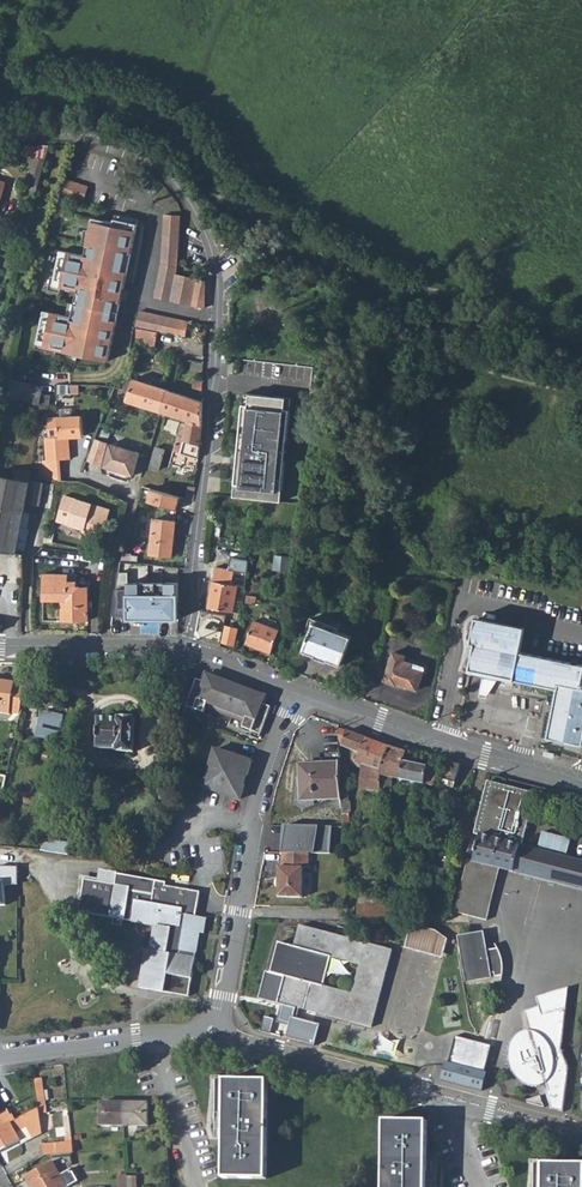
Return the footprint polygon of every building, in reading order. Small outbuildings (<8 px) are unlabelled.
[(36,195),(50,145),(41,145),(27,192),(36,195)] [(88,186),(64,176),(59,194),(83,201),(88,186)] [(138,218),(114,213),(113,219),(91,214),(82,253),(58,247),(51,284),(75,289),(71,312),(42,308),(35,347),(108,362),(138,218)] [(181,215),(164,214),(162,227),(161,260),(154,296),(169,300),(175,272),(177,266),(181,215)] [(190,304),(194,275),(175,272),(169,300),(190,304)] [(204,307),(205,278),(194,275),(190,304),(204,307)] [(203,321),(139,307),(135,325),(158,330),(200,338),(203,321)] [(158,330),(133,326),(129,345),(155,348),(158,330)] [(193,388),(202,388),(202,378),(193,377),(193,388)] [(36,383),(10,378),(6,399),(39,405),(41,391),(36,383)] [(169,391),(133,379),(129,392),(126,400),(163,412),(169,391)] [(69,384),(58,384),(58,394),(69,393),(69,384)] [(78,384),(69,384),(69,393),(79,393),(78,384)] [(48,410),(50,394),(41,391),(40,407),(48,410)] [(186,419),(203,425),(203,424),(203,419),(203,413),(203,402),(169,391),(163,412),(168,414),(184,419),(186,419)] [(292,400),(245,395),(233,497),(280,502),(292,400)] [(83,415),(49,416),(50,436),(70,435),(84,435),(83,415)] [(203,424),(186,419),(185,424),(181,423),(173,451),(198,459),(203,424)] [(70,435),(50,436),(45,436),(47,460),(44,460),(44,479),(62,479),(61,460),(72,459),(70,435)] [(109,442),(96,437),(89,460),(102,464),(109,442)] [(140,453),(111,445),(104,467),(133,476),(140,453)] [(166,450),(154,445),(149,466),(160,470),(166,450)] [(15,468),(13,478),(28,481),(28,479),(30,471),(15,468)] [(16,553),(29,481),(28,481),(13,478),(0,476),(0,552),(16,553)] [(44,483),(31,481),(27,503),(39,505),(44,483)] [(189,487),(186,500),(193,502),(196,488),(189,487)] [(160,492),(152,490),(148,502),(157,505),(177,511),(180,498),(160,492)] [(64,496),(56,521),(104,538),(111,510),(64,496)] [(180,511),(178,520),(191,523),(193,513),(180,511)] [(174,520),(153,517),(149,553),(171,555),(174,520)] [(289,554),(276,553),(274,567),(288,570),(289,554)] [(77,575),(43,575),(43,601),(63,601),(63,621),(89,621),(89,586),(77,586),(77,575)] [(238,583),(210,578),(206,606),(234,611),(238,583)] [(128,619),(179,619),(177,582),(128,583),(128,590),(116,589),(113,615),(113,616),(128,615),(128,619)] [(336,627),(314,618),(302,649),(314,653),(314,654),(326,659),(327,658),(339,663),(350,635),(335,629),(336,627)] [(477,619),(472,643),(476,644),(471,670),(485,673),(481,694),(486,695),(488,692),(495,678),(495,675),(558,688),(548,738),(581,745),(581,685),(581,684),(581,683),(581,666),(520,653),(525,629),(477,619)] [(279,629),(254,621),(245,644),(270,652),(279,629)] [(238,629),(227,626),(223,642),(234,645),(238,629)] [(404,654),(392,650),(382,679),(405,688),(406,685),(417,689),(423,666),(402,659),(404,654)] [(266,696),(207,674),(204,682),(196,679),(186,707),(201,712),(203,706),(249,723),(247,729),(249,729),(251,725),(263,729),(271,706),(263,704),(266,696)] [(8,715),(9,713),(19,715),(25,687),(16,685),(16,682),(0,679),(0,713),(8,715)] [(40,709),(34,736),(58,741),(64,714),(40,709)] [(118,717),(98,716),(96,747),(116,748),(116,750),(133,750),(134,716),(118,715),(118,717)] [(263,729),(251,725),(249,729),(261,734),(263,729)] [(390,747),(340,728),(340,745),(349,748),(361,753),(358,763),(363,765),(362,790),(364,790),(381,792),(381,788),(381,772),(390,747)] [(408,753),(390,747),(381,772),(381,788),(392,787),(392,777),(401,779),(406,763),(408,753)] [(214,748),(204,781),(202,787),(227,795),(241,799),(246,782),(245,782),(245,780),(247,774),(248,775),(253,761),(240,756),(214,748)] [(345,758),(358,763),(361,753),(349,748),(345,758)] [(456,783),(462,766),(448,762),(444,779),(456,783)] [(301,795),(341,793),(341,790),(341,767),(341,763),(312,765),(312,768),(300,769),(301,795)] [(430,768),(406,763),(401,779),(417,782),(433,786),(437,771),(429,769),(430,768)] [(350,768),(341,767),(341,790),(349,790),(350,790),(350,768)] [(415,789),(417,782),(401,779),(399,786),(415,789)] [(459,783),(456,783),(444,779),(442,784),(457,789),(459,783)] [(581,890),(581,863),(566,858),(571,840),(542,832),(537,850),(521,846),(535,795),(488,782),(474,834),(481,835),(475,861),(499,867),(523,873),(581,890)] [(351,825),(349,790),(341,790),(341,793),(342,805),(343,826),(351,825)] [(363,796),(381,798),(381,792),(364,790),(363,796)] [(285,827),(283,854),(310,855),(331,853),(334,828),(285,827)] [(310,870),(310,855),(283,854),(283,869),(280,869),(280,899),(304,899),(304,870),(310,870)] [(467,859),(457,899),(488,908),(499,867),(475,861),(467,859)] [(6,902),(4,885),(18,884),(18,866),(0,865),(0,903),(6,902)] [(108,918),(154,928),(149,952),(145,951),(137,989),(186,998),(199,935),(203,936),(206,920),(197,919),(183,916),(185,907),(199,909),(202,893),(167,887),(168,883),(121,875),(118,885),(114,885),(86,880),(80,913),(108,918)] [(488,908),(457,899),(454,910),(485,919),(488,908)] [(359,906),(358,921),(381,921),(381,906),(359,906)] [(393,907),(381,906),(381,921),(393,922),(393,907)] [(183,916),(197,919),(199,909),(185,907),(183,916)] [(406,949),(442,958),(446,940),(438,931),(425,927),(411,930),(406,949)] [(280,1004),(281,1005),(295,1008),(372,1029),(394,951),(301,928),(295,949),(279,945),(271,975),(265,974),(260,1000),(280,1004)] [(482,934),(459,937),(464,963),(466,983),(491,980),(490,974),(494,973),(494,977),(501,976),(502,966),(501,961),(500,957),(499,953),(497,949),(485,951),(482,934)] [(540,1008),(543,1017),(566,1009),(569,989),(537,999),(540,1008)] [(295,1008),(281,1005),(278,1020),(288,1023),(285,1037),(313,1044),(320,1023),(293,1017),(295,1008)] [(561,1052),(566,1009),(543,1017),(540,1008),(524,1013),(530,1032),(525,1032),(523,1033),(519,1034),(516,1037),(515,1038),(513,1040),(511,1042),(510,1045),(510,1047),(508,1054),(508,1058),(509,1063),(510,1068),(512,1072),(515,1076),(518,1080),(522,1084),(524,1085),(528,1087),(530,1088),(533,1088),(537,1088),(543,1086),(545,1085),(547,1083),(549,1091),(546,1092),(552,1111),(563,1114),(568,1069),(561,1052)] [(269,1033),(273,1018),(264,1016),(260,1031),(269,1033)] [(490,1048),(455,1038),(449,1063),(445,1062),(441,1080),(483,1091),(487,1073),(483,1072),(490,1048)] [(268,1081),(225,1080),(223,1177),(265,1179),(268,1081)] [(528,1102),(529,1105),(532,1106),(541,1108),(546,1109),(542,1098),(528,1102)] [(100,1123),(123,1124),(124,1102),(100,1101),(100,1123)] [(147,1124),(148,1102),(124,1102),(123,1124),(147,1124)] [(42,1127),(39,1108),(22,1118),(28,1128),(30,1132),(42,1127)] [(0,1116),(0,1130),(11,1124),(15,1122),(9,1111),(1,1115),(0,1116)] [(17,1134),(28,1128),(22,1118),(15,1122),(11,1124),(17,1134)] [(384,1121),(383,1186),(426,1186),(427,1122),(384,1121)] [(11,1124),(0,1130),(0,1153),(21,1141),(17,1134),(11,1124)] [(34,1138),(30,1132),(28,1128),(17,1134),(21,1141),(23,1144),(34,1138)] [(43,1145),(45,1156),(57,1154),(57,1143),(43,1145)] [(57,1143),(57,1154),(73,1153),(72,1143),(57,1143)] [(24,1177),(30,1186),(67,1186),(77,1181),(71,1170),(60,1176),(52,1162),(24,1177)] [(544,1164),(544,1186),(581,1186),(581,1165),(544,1164)] [(119,1186),(127,1186),(126,1177),(126,1174),(118,1175),(119,1186)] [(126,1177),(127,1186),(136,1186),(135,1176),(126,1177)]
